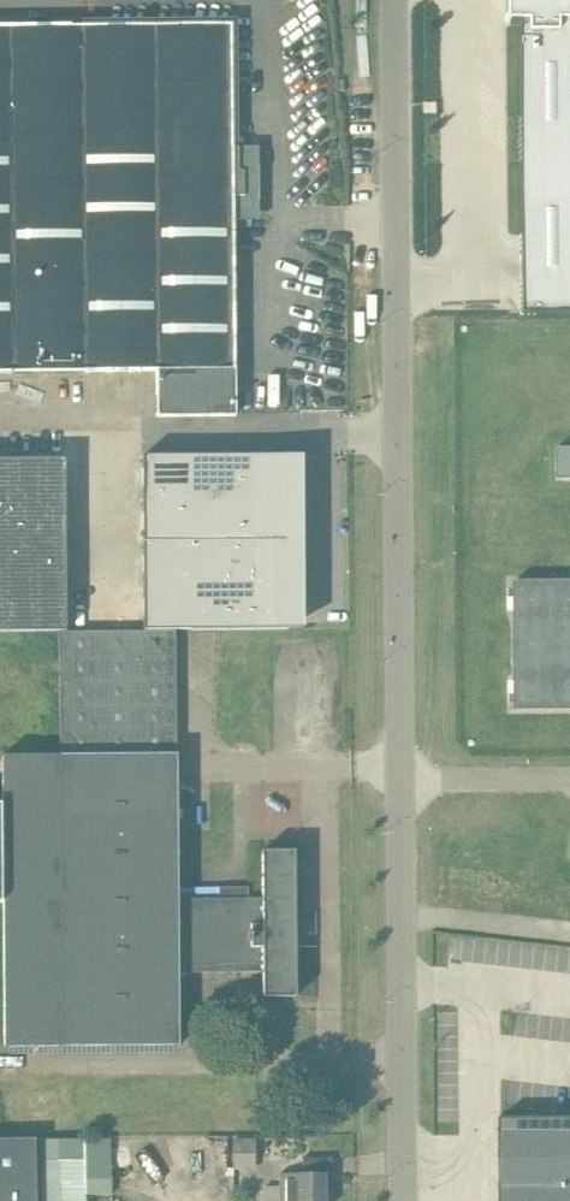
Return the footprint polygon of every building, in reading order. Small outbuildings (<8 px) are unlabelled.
[(506,16),(505,16),(505,21),(509,21),(518,20),(520,235),(520,315),(539,314),(539,315),(569,315),(569,0),(506,0),(506,16)] [(228,23),(87,24),(91,372),(162,371),(162,416),(212,415),(236,415),(232,220),(258,219),(258,147),(230,146),(228,23)] [(557,448),(558,479),(569,478),(569,448),(557,448)] [(287,454),(142,456),(143,631),(176,630),(289,629),(289,625),(286,625),(285,459),(287,459),(287,454)] [(0,458),(0,632),(59,631),(66,631),(67,631),(65,458),(0,458)] [(515,580),(516,710),(569,709),(569,580),(515,580)] [(67,631),(66,631),(59,631),(60,755),(2,755),(3,803),(0,803),(0,901),(4,901),(5,1047),(179,1045),(178,972),(263,971),(263,997),(296,996),(295,850),(271,850),(262,851),(263,898),(178,899),(176,630),(143,631),(67,631)] [(502,1121),(504,1200),(569,1200),(569,1118),(502,1121)] [(36,1188),(35,1138),(0,1139),(0,1189),(36,1188)] [(110,1138),(40,1139),(41,1200),(86,1200),(86,1195),(111,1195),(110,1138)] [(256,1169),(256,1138),(233,1138),(233,1169),(256,1169)] [(303,1158),(302,1173),(280,1174),(280,1185),(264,1185),(264,1200),(325,1200),(325,1190),(331,1190),(331,1158),(303,1158)] [(36,1188),(0,1189),(0,1200),(37,1200),(36,1188)]
